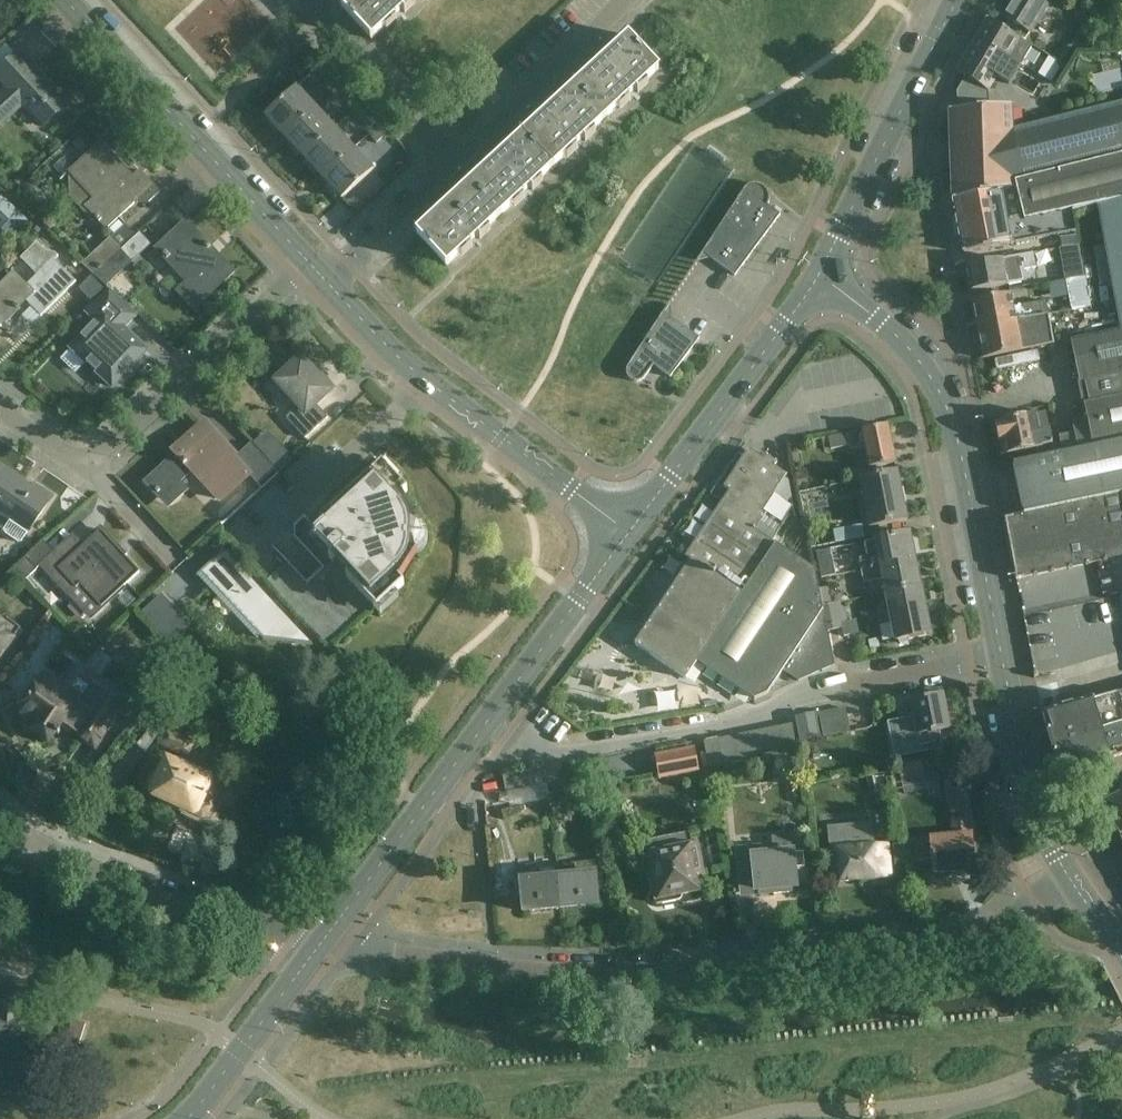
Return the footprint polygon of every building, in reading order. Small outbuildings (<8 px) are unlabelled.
[(344,8),(341,4),(340,5),(372,40),(394,19),(397,22),(398,21),(395,19),(402,11),(405,14),(406,14),(403,11),(415,0),(353,0),(344,8)] [(1021,28),(1031,34),(1053,0),(1012,0),(1002,16),(1021,28)] [(987,20),(975,40),(1008,59),(1008,60),(1020,67),(1032,47),(1006,31),(987,20)] [(629,40),(617,51),(577,88),(574,84),(573,85),(605,120),(627,99),(630,102),(631,102),(628,99),(635,92),(638,95),(639,94),(636,91),(659,70),(626,35),(625,37),(629,40)] [(975,40),(956,72),(966,78),(957,93),(957,94),(959,94),(959,107),(958,107),(958,111),(990,107),(989,93),(997,78),(1004,82),(1005,82),(1009,85),(1017,71),(1020,67),(1008,60),(1008,59),(975,40)] [(51,121),(68,105),(60,97),(64,93),(62,91),(58,95),(43,79),(40,81),(17,56),(0,71),(0,81),(7,89),(0,96),(0,128),(23,106),(43,128),(51,121)] [(1040,74),(1053,83),(1063,66),(1059,63),(1050,58),(1040,74)] [(345,83),(337,74),(324,86),(331,95),(345,83)] [(352,91),(345,83),(331,95),(339,103),(352,91)] [(576,89),(565,99),(525,137),(521,133),(521,134),(553,168),(575,148),(577,151),(578,150),(575,147),(583,140),(586,143),(587,142),(584,140),(605,120),(573,85),(576,89)] [(284,138),(315,109),(297,89),(297,88),(265,117),(266,118),(266,117),(279,130),(282,127),(288,134),(284,138)] [(1022,129),(1014,131),(1013,111),(1012,107),(958,111),(950,111),(954,201),(1015,189),(1023,221),(1073,211),(1098,206),(1121,201),(1121,104),(1022,129)] [(291,144),(304,158),(334,130),(315,109),(284,138),(285,138),(289,134),(295,141),(291,144)] [(1021,110),(1013,111),(1014,131),(1022,129),(1021,110)] [(382,123),(375,115),(361,127),(369,136),(382,123)] [(390,132),(382,123),(369,136),(377,144),(390,132)] [(322,179),(353,150),(334,130),(304,158),(317,171),(320,168),(326,175),(322,179)] [(523,138),(521,140),(472,186),(468,182),(468,183),(500,217),(522,197),(524,200),(525,199),(522,196),(530,189),(533,192),(534,191),(531,189),(553,168),(521,134),(520,134),(523,138)] [(101,142),(85,158),(69,172),(82,186),(71,197),(92,220),(94,218),(106,231),(143,197),(149,204),(160,193),(140,171),(130,181),(124,175),(127,172),(126,171),(126,172),(101,145),(102,144),(101,142)] [(353,150),(322,179),(323,179),(327,175),(333,182),(329,185),(341,198),(341,199),(342,200),(373,170),(373,169),(372,170),(353,150)] [(471,187),(459,197),(419,234),(416,231),(415,232),(447,267),(469,246),(472,249),(473,248),(470,245),(477,238),(480,241),(481,240),(478,237),(500,217),(468,183),(467,183),(471,187)] [(745,189),(743,191),(703,254),(735,277),(780,216),(768,206),(770,202),(770,199),(769,196),(768,194),(767,191),(765,189),(763,187),(761,186),(758,185),(756,185),(752,186),(749,186),(747,188),(745,189)] [(1077,232),(1073,211),(1023,221),(1015,189),(954,201),(964,254),(1077,232)] [(1063,453),(1121,441),(1121,201),(1098,206),(1121,330),(1071,342),(1088,420),(1073,423),(1075,434),(1059,437),(1063,453)] [(177,293),(179,295),(194,311),(235,273),(217,254),(215,256),(209,250),(211,248),(208,244),(206,246),(185,224),(187,222),(186,221),(158,248),(189,282),(177,293)] [(158,222),(139,240),(151,252),(169,235),(158,222)] [(82,265),(95,276),(121,252),(110,240),(82,265)] [(0,293),(0,324),(15,309),(18,312),(20,310),(17,307),(24,300),(41,317),(77,283),(55,261),(59,257),(56,254),(45,252),(36,244),(20,260),(37,277),(27,287),(16,276),(0,293)] [(1085,277),(1079,247),(1060,251),(1066,280),(1085,277)] [(121,252),(95,276),(106,287),(131,263),(121,252)] [(1033,254),(988,262),(966,266),(971,292),(993,288),(1007,285),(1005,273),(1036,268),(1033,254)] [(1091,307),(1085,277),(1066,280),(1072,312),(1086,309),(1086,308),(1091,307)] [(137,316),(109,290),(85,313),(96,323),(84,336),(83,336),(82,338),(73,347),(71,349),(73,351),(73,350),(85,361),(84,361),(86,363),(98,373),(97,374),(99,375),(111,386),(112,388),(114,386),(122,377),(123,377),(124,375),(134,364),(135,364),(137,362),(136,362),(145,353),(147,351),(145,350),(133,339),(134,339),(132,337),(132,338),(124,330),(137,316)] [(973,301),(978,327),(1038,316),(1038,317),(1048,315),(1047,302),(1013,308),(1011,293),(995,297),(973,301)] [(664,313),(628,367),(627,370),(626,372),(626,374),(627,377),(628,379),(630,380),(631,382),(634,383),(637,383),(639,383),(641,382),(643,381),(654,367),(670,379),(699,340),(664,313)] [(1038,316),(978,327),(979,332),(980,332),(985,355),(983,355),(984,360),(1006,356),(1054,346),(1048,315),(1038,317),(1038,316)] [(286,419),(305,440),(328,419),(316,405),(332,390),(302,358),(276,382),(299,407),(286,419)] [(1004,442),(1006,455),(1043,448),(1042,447),(1052,445),(1046,413),(995,424),(999,443),(1004,442)] [(161,499),(161,498),(166,501),(172,502),(177,499),(180,494),(180,489),(177,484),(192,470),(221,501),(249,475),(262,489),(279,474),(251,444),(235,458),(204,424),(175,451),(178,454),(147,483),(161,499)] [(828,438),(831,450),(849,447),(850,451),(866,448),(870,469),(895,464),(888,426),(828,438)] [(1063,453),(1013,464),(1023,514),(1004,518),(1016,581),(1121,557),(1121,441),(1063,453)] [(725,509),(756,531),(767,515),(763,513),(787,476),(775,468),(777,464),(766,456),(763,460),(749,450),(724,488),(735,495),(725,509)] [(335,516),(314,535),(334,557),(332,559),(331,558),(329,559),(381,615),(382,614),(378,610),(404,586),(400,581),(416,555),(417,524),(403,497),(408,492),(383,466),(387,462),(386,461),(331,513),(332,515),(333,514),(335,516)] [(10,522),(4,530),(5,534),(18,543),(22,542),(28,534),(53,497),(34,484),(32,488),(0,467),(0,515),(10,522)] [(897,472),(875,477),(860,480),(870,528),(907,521),(904,504),(906,503),(903,489),(901,489),(897,472)] [(824,612),(819,590),(815,573),(756,531),(725,509),(702,545),(697,541),(686,558),(691,561),(635,645),(636,646),(635,646),(685,679),(686,679),(687,680),(687,678),(686,678),(697,662),(754,701),(767,695),(783,672),(824,612)] [(835,532),(837,544),(864,539),(862,527),(835,532)] [(39,566),(41,568),(68,597),(80,586),(101,608),(96,612),(97,613),(140,573),(125,557),(127,556),(126,555),(124,557),(115,547),(116,547),(100,531),(62,567),(52,556),(55,554),(54,553),(39,566)] [(859,559),(861,572),(915,561),(910,534),(875,541),(865,543),(868,557),(859,559)] [(263,640),(313,646),(311,644),(310,644),(225,553),(226,552),(224,551),(197,577),(198,578),(203,574),(263,639),(261,638),(263,640)] [(37,571),(26,559),(15,569),(26,581),(37,571)] [(883,579),(886,593),(920,586),(915,561),(861,572),(864,583),(883,579)] [(920,586),(886,593),(889,604),(883,605),(886,624),(892,623),(895,642),(898,641),(900,644),(908,643),(909,639),(930,635),(920,586)] [(828,588),(819,590),(823,607),(831,605),(828,588)] [(144,613),(172,643),(189,627),(161,597),(144,613)] [(843,602),(831,605),(823,607),(824,612),(828,632),(842,629),(841,624),(847,623),(843,602)] [(824,612),(783,672),(798,682),(835,666),(828,632),(824,612)] [(10,643),(0,636),(0,657),(10,643)] [(94,681),(92,684),(76,673),(65,689),(44,675),(26,702),(17,696),(7,710),(34,728),(31,732),(48,744),(62,723),(76,733),(76,734),(96,748),(127,703),(106,690),(105,686),(97,681),(94,681)] [(932,698),(931,692),(896,699),(898,711),(912,709),(917,737),(937,733),(936,732),(950,729),(943,695),(932,698)] [(1051,745),(1121,724),(1121,692),(1042,715),(1051,745)] [(845,709),(832,712),(819,714),(824,738),(850,733),(845,709)] [(798,718),(797,719),(801,743),(803,742),(803,741),(817,739),(817,740),(819,739),(814,715),(813,716),(813,717),(799,719),(798,718)] [(797,751),(791,720),(776,723),(782,754),(797,751)] [(782,754),(776,723),(762,726),(768,757),(782,754)] [(1051,745),(1060,775),(1121,757),(1121,724),(1051,745)] [(768,757),(762,726),(747,729),(753,760),(768,757)] [(753,760),(747,729),(732,732),(739,763),(753,760)] [(160,747),(187,760),(194,745),(168,732),(160,747)] [(739,763),(732,732),(718,735),(724,766),(739,763)] [(724,766),(718,735),(703,738),(705,746),(709,769),(724,766)] [(655,756),(659,779),(700,771),(709,769),(705,746),(695,748),(655,756)] [(179,758),(176,764),(168,760),(159,779),(153,776),(148,788),(153,791),(152,793),(153,796),(202,818),(211,817),(214,809),(209,801),(209,799),(204,797),(211,783),(210,780),(184,768),(187,762),(179,758)] [(899,766),(901,779),(923,775),(921,762),(899,766)] [(560,766),(545,769),(547,785),(551,802),(567,799),(560,766)] [(547,785),(545,769),(504,777),(507,793),(547,785)] [(944,782),(951,815),(967,812),(960,779),(944,782)] [(1121,837),(1121,798),(1116,801),(1107,784),(1095,791),(1094,792),(1090,794),(1088,800),(1093,808),(1098,810),(1104,807),(1121,837)] [(953,838),(914,842),(915,860),(933,859),(934,874),(938,873),(938,878),(952,877),(952,872),(974,870),(971,836),(970,836),(968,819),(951,820),(953,838)] [(835,832),(828,840),(830,856),(831,856),(831,854),(838,853),(840,883),(890,878),(887,845),(857,848),(856,838),(848,830),(835,832)] [(647,843),(653,872),(658,895),(656,896),(654,897),(654,899),(654,901),(654,903),(656,905),(659,905),(679,901),(680,900),(681,899),(682,897),(682,895),(698,892),(695,878),(702,876),(696,845),(693,846),(690,834),(647,843)] [(773,839),(773,846),(774,855),(754,857),(753,848),(737,849),(740,878),(754,877),(756,891),(773,889),(773,895),(792,893),(792,887),(796,887),(794,869),(804,868),(802,854),(793,855),(793,854),(792,854),(790,837),(773,839)] [(600,863),(556,867),(560,909),(598,906),(596,881),(602,881),(600,863)] [(560,909),(556,867),(514,871),(516,889),(521,888),(523,913),(560,909)] [(21,1037),(21,1018),(14,1018),(14,1002),(0,1002),(0,1036),(21,1037)] [(66,1044),(78,1048),(86,1025),(73,1021),(66,1044)]
